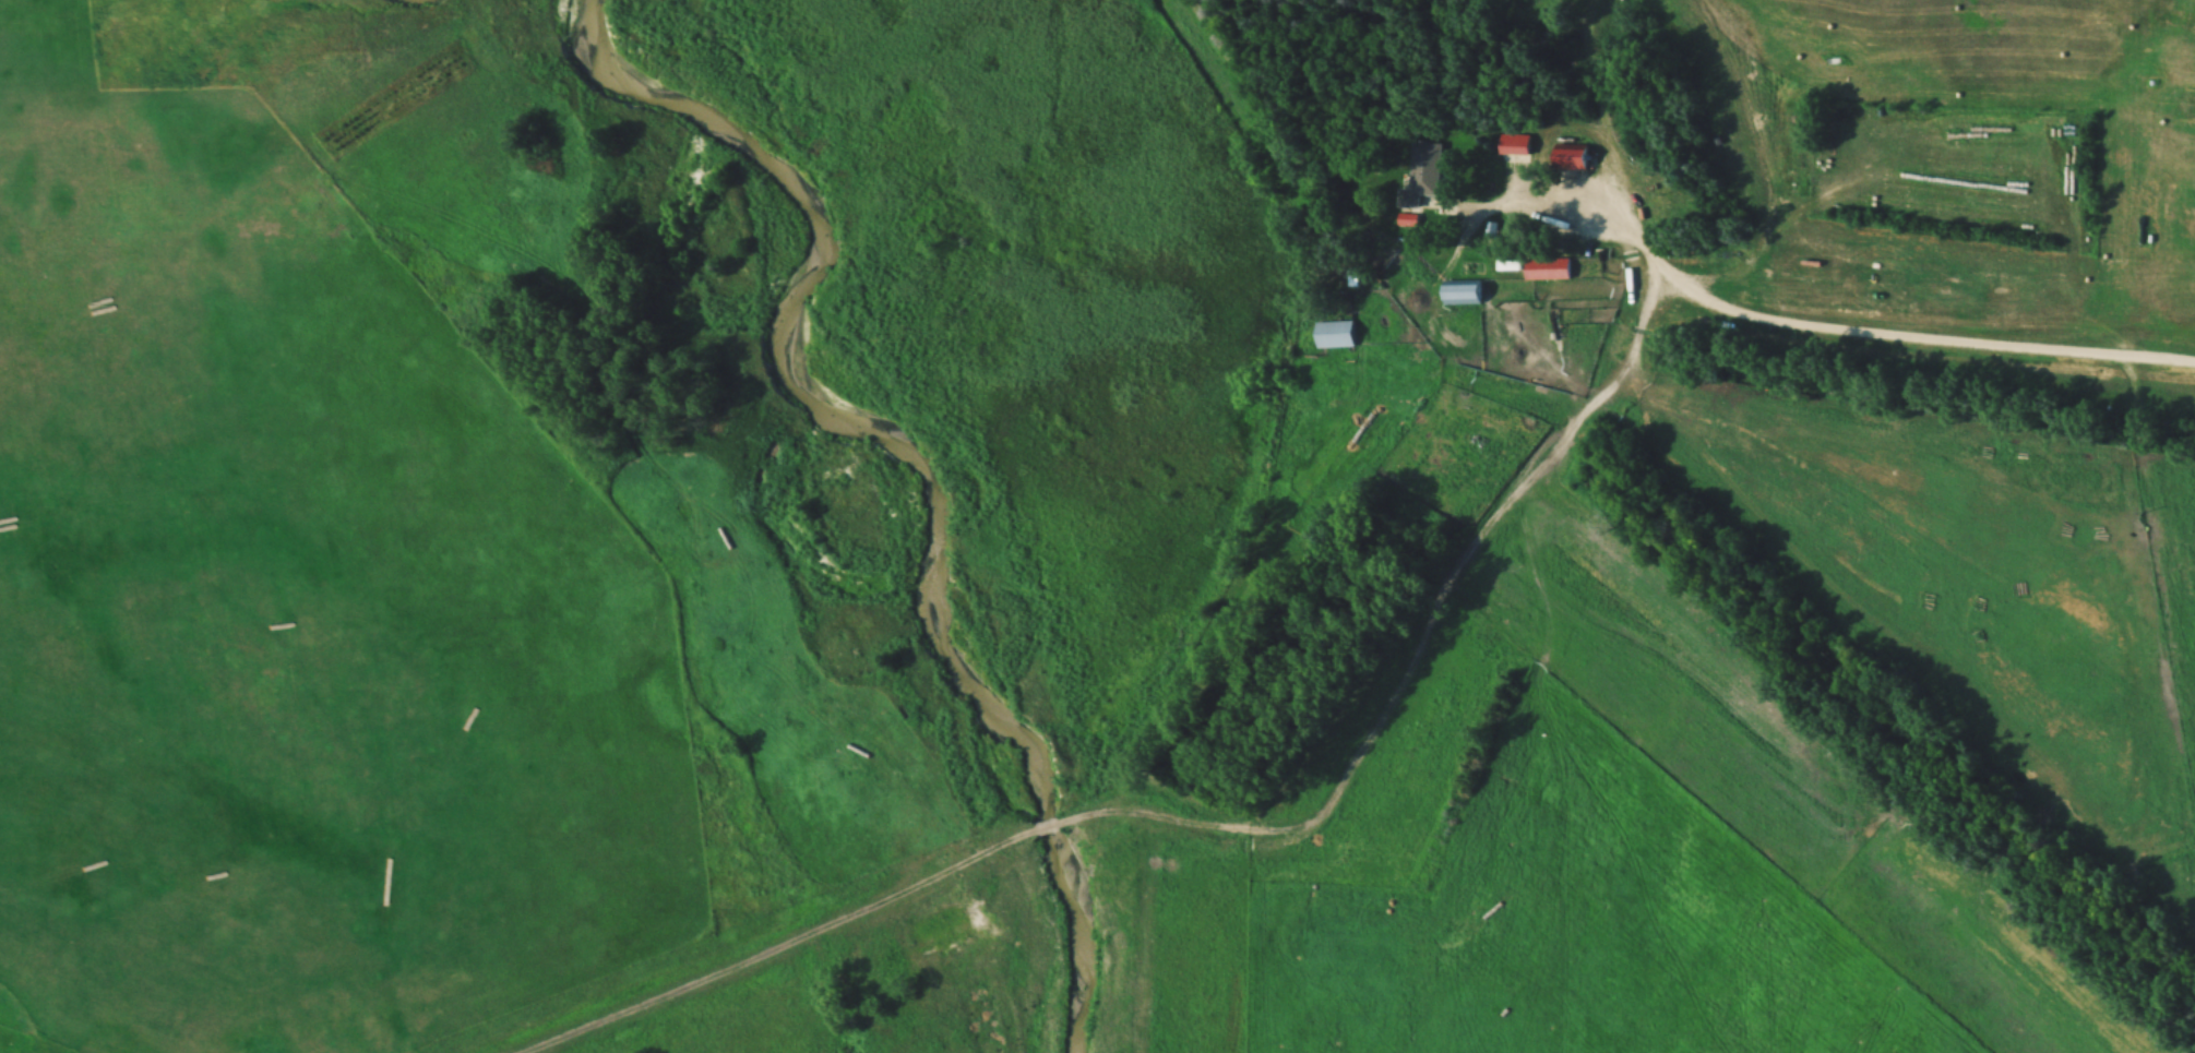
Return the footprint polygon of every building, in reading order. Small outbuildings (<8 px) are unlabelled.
[(1530,156),(1530,135),(1501,135),(1501,156),(1530,156)] [(1442,143),(1405,141),(1401,207),(1417,208),(1418,197),(1440,198),(1442,143)] [(1570,167),(1592,164),(1590,147),(1567,151),(1570,167)] [(1571,280),(1571,259),(1523,259),(1523,280),(1571,280)] [(1440,304),(1483,304),(1483,282),(1440,282),(1440,304)] [(1354,348),(1353,322),(1312,322),(1312,349),(1354,348)]
